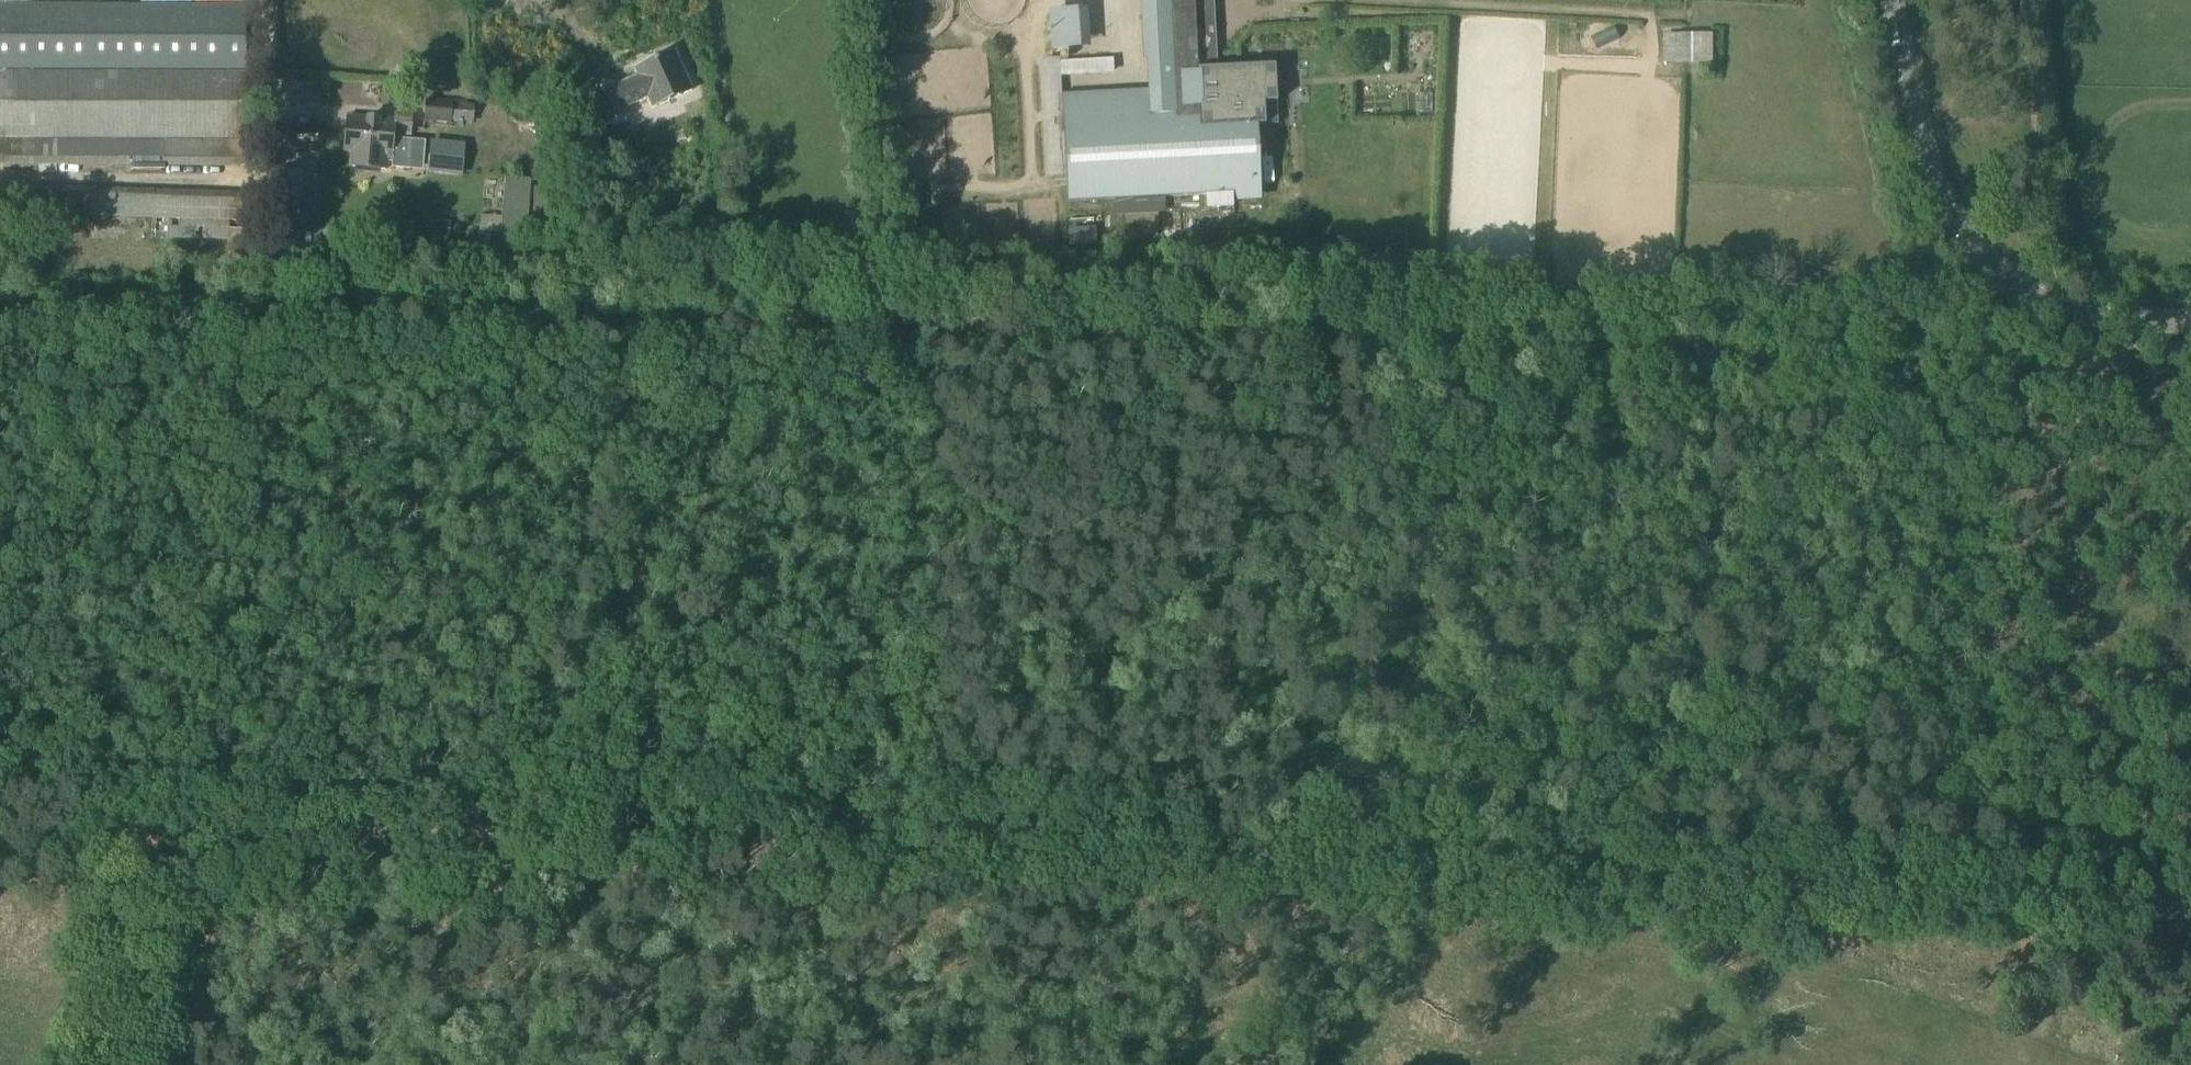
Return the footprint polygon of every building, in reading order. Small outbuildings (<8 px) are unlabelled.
[(1157,61),(1159,92),(1201,89),(1200,70),(1196,6),(1196,0),(1153,0),(1157,61)] [(244,71),(244,6),(0,6),(0,71),(244,71)] [(1048,48),(1078,49),(1080,13),(1050,11),(1048,48)] [(1714,35),(1662,36),(1662,72),(1718,70),(1714,35)] [(614,85),(586,97),(601,129),(628,116),(625,108),(647,98),(652,109),(692,91),(674,51),(634,69),(637,78),(615,88),(614,85)] [(1112,78),(1112,58),(1042,61),(1045,124),(1060,123),(1058,80),(1112,78)] [(1159,92),(1065,97),(1071,202),(1263,192),(1259,126),(1268,125),(1267,103),(1280,102),(1278,66),(1220,69),(1200,70),(1201,89),(1159,92)] [(244,140),(244,74),(0,74),(0,139),(244,140)] [(450,125),(450,122),(472,123),(473,105),(452,105),(452,102),(425,99),(423,123),(450,125)] [(347,117),(345,134),(397,139),(397,137),(410,138),(412,115),(394,114),(393,121),(347,117)] [(345,134),(344,151),(346,151),(349,152),(348,169),(383,173),(384,164),(391,164),(391,168),(408,169),(411,140),(397,139),(345,134)] [(427,174),(452,176),(462,177),(465,145),(430,142),(427,174)] [(271,203),(303,201),(300,172),(268,173),(271,203)] [(71,222),(211,226),(211,219),(227,219),(228,201),(72,196),(71,222)] [(450,224),(425,222),(425,248),(448,248),(450,224)] [(290,259),(277,260),(278,272),(292,271),(290,259)] [(1193,1037),(1176,1037),(1176,1052),(1193,1052),(1193,1037)]
